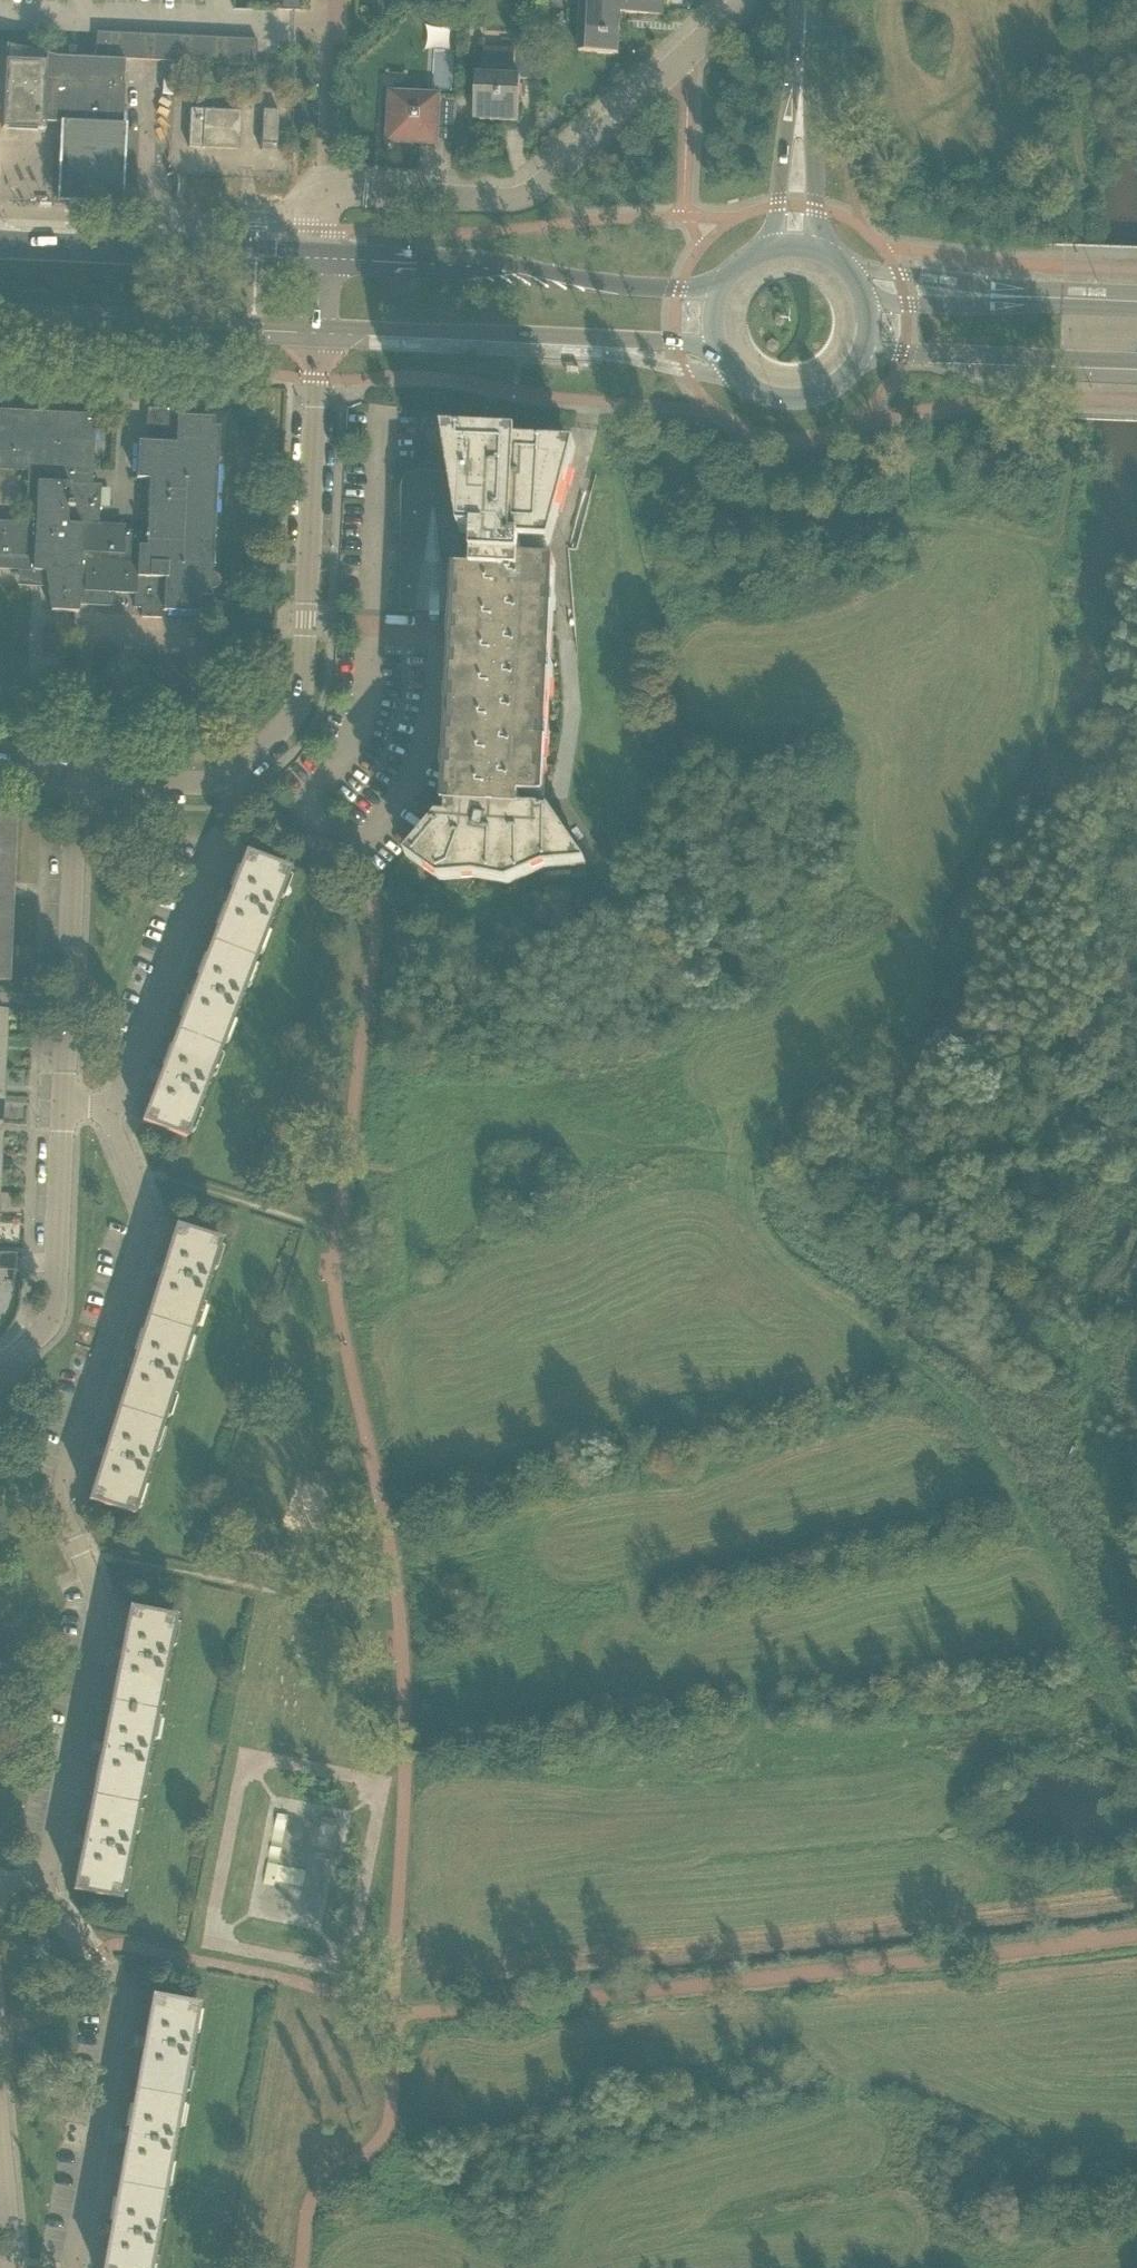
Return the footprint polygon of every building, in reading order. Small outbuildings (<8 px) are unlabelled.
[(393,0),(379,0),(378,14),(392,15),(393,0)] [(585,51),(618,53),(620,12),(663,14),(663,0),(587,0),(585,51)] [(113,58),(114,33),(96,32),(95,58),(113,58)] [(114,33),(113,58),(131,59),(132,33),(114,33)] [(132,33),(131,59),(149,60),(150,34),(132,33)] [(167,35),(150,34),(149,60),(166,61),(167,35)] [(167,35),(166,61),(184,62),(185,36),(167,35)] [(185,36),(184,62),(202,63),(203,37),(185,36)] [(203,37),(202,63),(219,63),(221,38),(203,37)] [(238,38),(221,38),(219,63),(237,64),(238,38)] [(257,39),(238,38),(237,64),(255,65),(257,39)] [(59,57),(6,44),(2,128),(45,130),(45,122),(60,123),(81,123),(82,101),(106,102),(107,82),(123,83),(124,61),(59,57)] [(432,85),(452,86),(453,47),(433,47),(432,85)] [(539,51),(515,50),(484,48),(482,74),(476,74),(473,118),(518,121),(520,77),(538,78),(539,51)] [(82,101),(81,123),(122,125),(122,124),(124,83),(123,83),(107,82),(106,102),(82,101)] [(457,95),(394,92),(390,92),(388,141),(437,143),(438,120),(455,121),(457,95)] [(190,109),(188,146),(239,149),(240,111),(190,109)] [(278,110),(262,109),(260,150),(276,151),(278,110)] [(62,125),(59,206),(124,208),(127,127),(62,125)] [(163,609),(163,611),(200,612),(202,568),(212,569),(219,427),(213,426),(214,417),(178,416),(178,409),(147,408),(145,441),(138,441),(136,478),(149,478),(147,533),(124,532),(125,526),(98,524),(100,485),(91,484),(94,416),(0,410),(0,470),(27,470),(26,521),(0,520),(0,567),(18,568),(18,575),(46,577),(51,610),(78,612),(78,604),(113,606),(114,592),(135,593),(135,607),(141,608),(141,617),(161,618),(161,609),(163,609)] [(402,489),(402,544),(402,612),(416,613),(424,566),(443,567),(450,627),(456,627),(448,809),(449,809),(448,819),(438,818),(411,850),(413,852),(416,850),(441,868),(441,869),(443,871),(446,870),(475,867),(475,868),(477,868),(480,868),(480,867),(505,872),(505,873),(508,874),(511,872),(510,872),(540,858),(540,859),(543,858),(545,858),(545,857),(576,855),(579,859),(582,858),(550,811),(520,809),(521,798),(541,799),(552,563),(521,562),(522,546),(547,547),(572,450),(515,447),(515,452),(506,451),(507,440),(450,437),(456,474),(422,473),(420,473),(417,473),(414,473),(412,474),(410,475),(409,476),(408,477),(406,478),(404,481),(403,482),(403,485),(402,486),(402,488),(402,489)] [(12,850),(13,817),(0,817),(0,850),(12,850)] [(11,883),(12,850),(0,850),(0,882),(11,883)] [(225,903),(210,942),(254,959),(288,869),(244,852),(229,892),(224,890),(220,901),(225,903)] [(0,882),(0,914),(9,915),(11,883),(0,882)] [(8,947),(9,915),(0,914),(0,947),(8,947)] [(191,992),(175,1031),(220,1048),(254,959),(210,942),(195,981),(189,979),(185,990),(191,992)] [(220,1048),(175,1031),(160,1071),(155,1069),(151,1079),(156,1081),(141,1121),(185,1138),(220,1048)] [(146,1317),(191,1332),(220,1240),(175,1226),(162,1266),(156,1265),(153,1275),(158,1277),(146,1317)] [(191,1332),(146,1317),(133,1358),(127,1356),(124,1366),(129,1368),(117,1408),(162,1423),(191,1332)] [(162,1423),(117,1408),(104,1448),(99,1447),(95,1457),(101,1459),(88,1500),(133,1514),(162,1423)] [(118,1660),(110,1702),(156,1711),(175,1617),(128,1607),(120,1649),(114,1648),(112,1659),(118,1660)] [(99,1754),(91,1795),(137,1805),(156,1711),(110,1702),(101,1743),(96,1742),(94,1753),(99,1754)] [(137,1805),(91,1795),(83,1837),(77,1836),(75,1846),(81,1848),(72,1889),(119,1899),(137,1805)] [(142,2048),(134,2089),(181,2098),(198,2003),(151,1995),(144,2037),(138,2036),(136,2047),(142,2048)] [(181,2098),(134,2089),(127,2131),(121,2130),(119,2141),(125,2142),(117,2183),(164,2192),(181,2098)] [(117,2183),(110,2225),(104,2224),(102,2235),(108,2236),(102,2267),(150,2267),(164,2192),(117,2183)]
